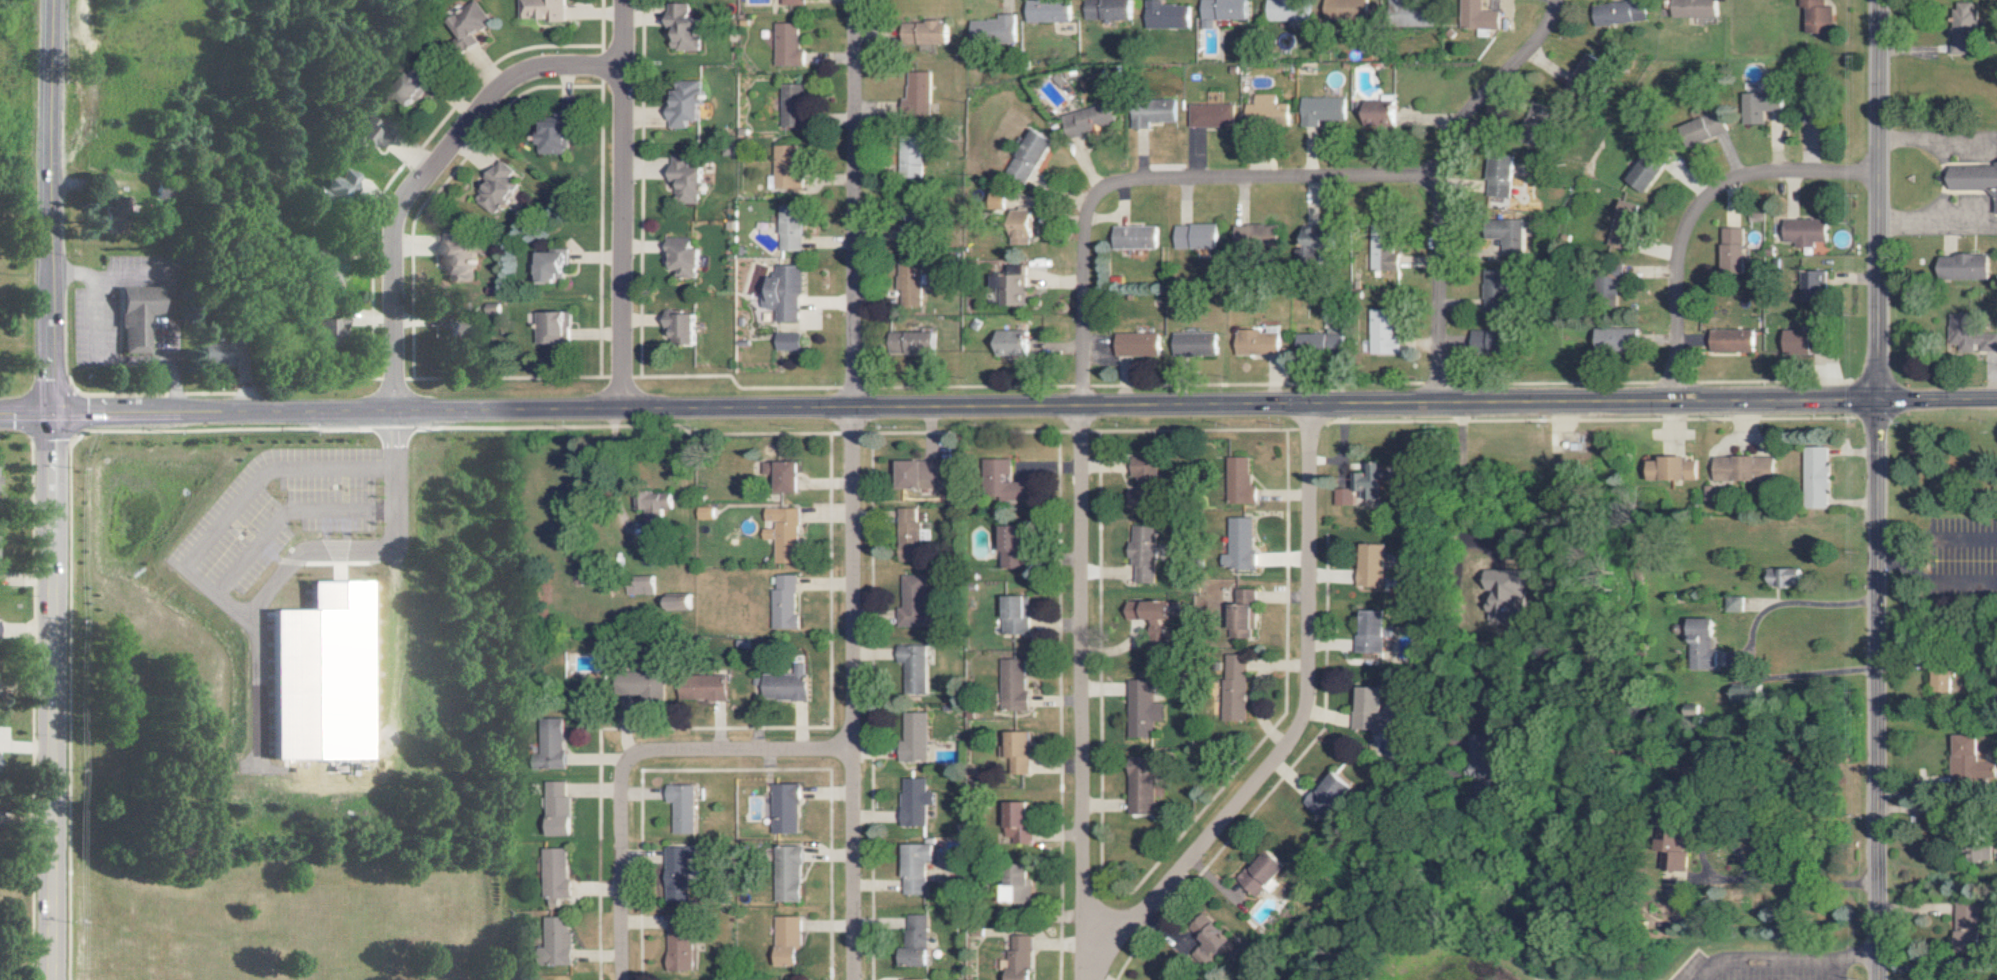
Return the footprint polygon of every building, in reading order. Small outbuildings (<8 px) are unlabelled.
[(489,17),(474,0),(444,28),(453,38),(449,42),(461,56),(487,33),(480,25),(489,17)] [(564,20),(564,0),(519,0),(519,20),(564,20)] [(1025,21),(1070,22),(1070,0),(1025,0),(1025,21)] [(1131,20),(1131,0),(1083,0),(1082,19),(1131,20)] [(1188,28),(1188,5),(1160,4),(1160,0),(1143,0),(1142,27),(1188,28)] [(1246,0),(1199,0),(1199,28),(1212,28),(1212,20),(1247,19),(1246,0)] [(1266,20),(1283,21),(1283,27),(1293,27),(1294,19),(1309,20),(1310,0),(1266,0),(1266,20)] [(1333,10),(1325,10),(1325,21),(1371,20),(1371,5),(1368,5),(1368,0),(1332,0),(1333,10)] [(1500,29),(1500,12),(1482,11),(1483,0),(1461,0),(1460,27),(1500,29)] [(1594,25),(1646,20),(1644,0),(1632,0),(1592,4),(1594,25)] [(1717,16),(1716,0),(1671,0),(1672,18),(1717,16)] [(1821,7),(1821,0),(1797,0),(1797,8),(1805,8),(1804,33),(1831,34),(1831,7),(1821,7)] [(1954,56),(1978,55),(1977,2),(1953,2),(1954,56)] [(699,50),(700,18),(688,18),(689,4),(665,4),(665,28),(670,28),(669,50),(699,50)] [(1014,14),(998,14),(998,20),(969,21),(969,44),(1015,43),(1014,14)] [(902,45),(947,43),(946,21),(901,22),(902,45)] [(795,23),(772,23),(772,66),(802,66),(802,49),(795,49),(795,23)] [(437,75),(421,63),(396,97),(412,108),(437,75)] [(929,114),(928,71),(905,72),(906,98),(900,98),(900,115),(929,114)] [(701,121),(700,80),(669,81),(670,128),(687,128),(687,121),(701,121)] [(1765,123),(1764,111),(1781,110),(1780,82),(1743,83),(1744,124),(1765,123)] [(779,84),(780,130),(802,130),(801,84),(779,84)] [(1253,95),(1253,103),(1244,104),(1246,126),(1289,124),(1288,103),(1275,104),(1275,94),(1253,95)] [(1301,97),(1300,126),(1318,127),(1318,120),(1345,120),(1346,98),(1301,97)] [(1813,101),(1811,99),(1805,103),(1810,109),(1803,114),(1811,124),(1817,119),(1815,116),(1818,113),(1811,103),(1813,101)] [(1364,100),(1364,125),(1397,125),(1398,101),(1364,100)] [(1062,111),(1067,137),(1093,132),(1093,136),(1103,134),(1101,127),(1117,124),(1113,102),(1062,111)] [(1148,121),(1176,122),(1176,103),(1131,102),(1131,128),(1148,129),(1148,121)] [(1234,103),(1188,104),(1188,128),(1234,126),(1234,103)] [(1727,130),(1718,110),(1692,122),(1702,142),(1727,130)] [(382,150),(398,125),(389,119),(381,114),(376,123),(360,113),(350,130),(382,150)] [(538,153),(568,154),(570,114),(554,114),(554,121),(543,121),(543,135),(538,135),(538,153)] [(1054,140),(1035,128),(1007,171),(1026,184),(1054,140)] [(898,141),(899,179),(921,178),(920,141),(898,141)] [(799,145),(773,145),(773,189),(799,189),(799,145)] [(1647,194),(1669,157),(1649,146),(1628,183),(1647,194)] [(698,203),(698,194),(708,195),(709,163),(689,163),(689,155),(670,154),(670,181),(676,181),(675,203),(698,203)] [(1510,198),(1512,157),(1491,156),(1489,197),(1510,198)] [(472,197),(492,214),(500,204),(503,207),(508,201),(509,202),(522,187),(515,182),(520,177),(501,161),(472,197)] [(1953,166),(1954,190),(1993,190),(1993,213),(1996,213),(1996,165),(1953,166)] [(359,173),(342,168),(340,177),(328,174),(325,185),(318,183),(314,195),(349,205),(359,173)] [(157,182),(157,200),(180,199),(180,181),(157,182)] [(129,196),(115,196),(115,207),(106,207),(105,234),(127,234),(129,196)] [(1640,205),(1621,199),(1608,246),(1627,251),(1640,205)] [(780,205),(780,251),(802,251),(803,205),(780,205)] [(1036,245),(1035,209),(1013,210),(1014,236),(1015,236),(1015,245),(1036,245)] [(1524,220),(1503,219),(1503,253),(1523,254),(1524,220)] [(1814,248),(1814,242),(1828,242),(1828,220),(1783,220),(1783,242),(1796,242),(1796,247),(1814,248)] [(1221,224),(1174,225),(1175,249),(1221,247),(1221,224)] [(1236,225),(1236,247),(1280,246),(1280,224),(1236,225)] [(1114,248),(1159,249),(1159,226),(1115,226),(1114,248)] [(1336,250),(1335,226),(1303,227),(1303,251),(1336,250)] [(1744,227),(1721,227),(1722,273),(1745,273),(1744,227)] [(475,242),(463,242),(463,233),(445,233),(445,275),(453,275),(453,281),(476,281),(475,242)] [(703,249),(693,248),(694,238),(668,237),(668,269),(680,270),(680,277),(697,278),(697,269),(703,269),(703,249)] [(1400,271),(1400,253),(1394,253),(1394,246),(1372,246),(1371,270),(1400,271)] [(560,273),(569,273),(569,253),(540,252),(539,282),(560,282),(560,273)] [(1991,280),(1991,255),(1941,254),(1941,279),(1991,280)] [(340,262),(324,261),(322,282),(338,284),(340,262)] [(803,265),(773,265),(773,294),(763,294),(763,309),(776,309),(776,321),(799,322),(799,295),(802,295),(803,265)] [(1029,306),(1030,266),(1003,265),(1002,305),(1029,306)] [(900,307),(922,306),(921,267),(899,267),(900,307)] [(1506,270),(1483,270),(1485,327),(1472,327),(1473,350),(1504,349),(1503,325),(1499,326),(1498,313),(1507,312),(1506,270)] [(1804,272),(1806,302),(1829,301),(1828,271),(1804,272)] [(124,353),(151,353),(151,315),(165,315),(164,286),(123,287),(124,353)] [(504,314),(503,302),(486,303),(486,315),(504,314)] [(1370,354),(1400,354),(1401,336),(1393,336),(1393,309),(1371,309),(1370,354)] [(572,343),(571,311),(537,312),(538,344),(572,343)] [(698,313),(666,312),(665,328),(673,328),(673,346),(698,346),(698,313)] [(1950,314),(1949,350),(1978,351),(1996,351),(1996,333),(1975,332),(1976,315),(1950,314)] [(317,318),(316,345),(344,345),(345,319),(317,318)] [(469,337),(469,321),(450,320),(449,336),(469,337)] [(1637,327),(1595,329),(1596,352),(1638,350),(1637,327)] [(1754,352),(1755,330),(1710,329),(1710,351),(1754,352)] [(997,331),(998,356),(1032,355),(1031,330),(997,331)] [(1787,353),(1825,354),(1825,344),(1814,344),(1815,331),(1787,330),(1787,353)] [(892,355),(938,354),(938,331),(891,332),(892,355)] [(1282,355),(1282,332),(1238,331),(1238,354),(1282,355)] [(778,350),(802,350),(802,333),(778,333),(778,350)] [(1117,355),(1162,356),(1162,334),(1117,333),(1117,355)] [(1218,356),(1219,334),(1175,333),(1174,355),(1218,356)] [(1301,356),(1345,355),(1345,333),(1300,334),(1301,356)] [(232,365),(233,341),(204,341),(203,364),(232,365)] [(1805,508),(1829,508),(1830,465),(1827,465),(1827,446),(1805,446),(1805,508)] [(1713,455),(1713,480),(1773,480),(1774,456),(1713,455)] [(1158,456),(1136,456),(1135,484),(1158,485),(1158,456)] [(1228,502),(1258,503),(1258,486),(1251,485),(1251,456),(1229,456),(1228,502)] [(1646,479),(1698,479),(1698,457),(1659,456),(1659,460),(1646,459),(1646,479)] [(1029,499),(1029,482),(1013,483),(1012,458),(996,458),(997,500),(1029,499)] [(901,460),(901,488),(925,488),(925,459),(901,460)] [(763,474),(778,474),(777,460),(763,461),(763,474)] [(801,461),(778,461),(779,492),(802,491),(801,461)] [(674,492),(637,491),(637,508),(646,508),(646,516),(664,517),(664,509),(673,509),(674,492)] [(699,519),(715,520),(715,506),(699,506),(699,519)] [(777,539),(777,562),(800,562),(800,508),(767,507),(766,521),(776,521),(776,528),(764,528),(764,539),(777,539)] [(920,508),(901,508),(900,559),(919,559),(920,508)] [(1258,568),(1258,550),(1253,550),(1254,517),(1230,516),(1229,552),(1223,552),(1222,567),(1258,568)] [(1002,524),(1001,567),(1026,568),(1027,525),(1002,524)] [(1131,526),(1131,565),(1135,566),(1135,582),(1156,582),(1156,555),(1165,555),(1166,543),(1157,543),(1157,526),(1131,526)] [(1389,543),(1367,542),(1366,569),(1359,569),(1358,585),(1384,586),(1385,569),(1388,569),(1389,543)] [(1767,568),(1767,586),(1806,586),(1806,567),(1767,568)] [(1530,573),(1515,569),(1500,569),(1496,568),(1487,568),(1488,621),(1500,621),(1503,622),(1505,616),(1508,616),(1508,607),(1512,607),(1522,609),(1530,580),(1530,573)] [(800,628),(800,615),(797,615),(798,574),(778,573),(777,589),(773,589),(772,628),(800,628)] [(928,574),(902,574),(902,607),(897,607),(897,627),(928,626),(928,574)] [(627,595),(655,594),(655,576),(626,577),(627,595)] [(371,580),(313,580),(313,608),(275,609),(276,758),(373,757),(371,580)] [(1256,587),(1236,587),(1235,637),(1255,638),(1256,587)] [(666,595),(667,610),(694,609),(694,594),(666,595)] [(1004,633),(1028,632),(1028,595),(1004,595),(1004,633)] [(1743,596),(1724,596),(1724,611),(1743,612),(1743,596)] [(1170,601),(1126,600),(1126,619),(1150,619),(1150,635),(1170,635),(1170,601)] [(1357,653),(1387,652),(1386,609),(1365,609),(1365,635),(1356,635),(1357,653)] [(1714,617),(1689,618),(1690,670),(1717,669),(1717,648),(1714,648),(1714,617)] [(905,662),(905,694),(926,693),(925,644),(897,644),(898,663),(905,662)] [(1248,720),(1246,654),(1225,655),(1226,720),(1248,720)] [(1029,690),(1024,690),(1025,658),(1001,657),(999,709),(1029,710),(1029,690)] [(1955,668),(1932,668),(1931,691),(1950,691),(1951,677),(1955,678),(1955,668)] [(667,672),(624,672),(624,693),(645,693),(645,702),(667,702),(667,672)] [(809,699),(809,679),(801,679),(801,674),(764,675),(764,700),(809,699)] [(681,676),(682,700),(730,699),(729,675),(681,676)] [(1127,683),(1127,737),(1151,737),(1151,721),(1163,721),(1163,702),(1152,702),(1152,683),(1127,683)] [(1361,711),(1356,711),(1355,728),(1387,729),(1389,687),(1363,686),(1361,711)] [(901,760),(925,761),(927,712),(903,711),(901,760)] [(536,768),(568,767),(568,717),(543,718),(544,753),(536,753),(536,768)] [(1032,731),(1007,730),(1006,773),(1026,773),(1027,757),(1031,757),(1032,731)] [(1976,764),(1976,736),(1950,735),(1950,785),(1994,786),(1995,765),(1976,764)] [(1155,814),(1152,757),(1127,758),(1129,815),(1155,814)] [(1328,823),(1359,785),(1339,770),(1320,793),(1316,790),(1304,804),(1328,823)] [(924,825),(925,805),(933,805),(933,791),(924,791),(925,778),(901,778),(900,825),(924,825)] [(549,835),(574,835),(574,796),(569,796),(569,781),(549,781),(549,835)] [(774,833),(801,832),(800,783),(773,784),(774,833)] [(676,802),(675,833),(697,834),(698,786),(670,785),(670,802),(676,802)] [(1028,800),(1006,801),(1007,844),(1029,843),(1028,800)] [(1990,839),(1972,839),(1972,860),(1990,859),(1990,839)] [(934,842),(903,844),(904,895),(928,894),(927,860),(935,859),(934,842)] [(691,855),(699,855),(699,846),(669,847),(670,897),(692,896),(691,855)] [(776,902),(801,901),(801,863),(804,863),(804,846),(776,846),(776,902)] [(570,847),(546,848),(547,902),(548,902),(548,906),(561,906),(560,897),(574,897),(574,879),(570,879),(570,847)] [(1260,898),(1292,864),(1274,847),(1253,869),(1249,866),(1238,878),(1260,898)] [(1686,850),(1674,851),(1675,871),(1687,870),(1686,850)] [(1028,901),(1029,870),(1003,869),(1003,901),(1028,901)] [(696,970),(696,913),(671,914),(671,970),(696,970)] [(1192,930),(1206,939),(1197,954),(1208,961),(1215,951),(1227,959),(1241,937),(1202,913),(1192,930)] [(926,965),(928,914),(906,914),(904,965),(926,965)] [(800,915),(775,916),(776,966),(800,965),(800,915)] [(574,964),(574,916),(550,916),(551,964),(574,964)] [(1010,935),(1010,950),(1005,950),(1005,960),(999,960),(999,969),(1005,969),(1005,979),(1030,979),(1030,935),(1010,935)]
